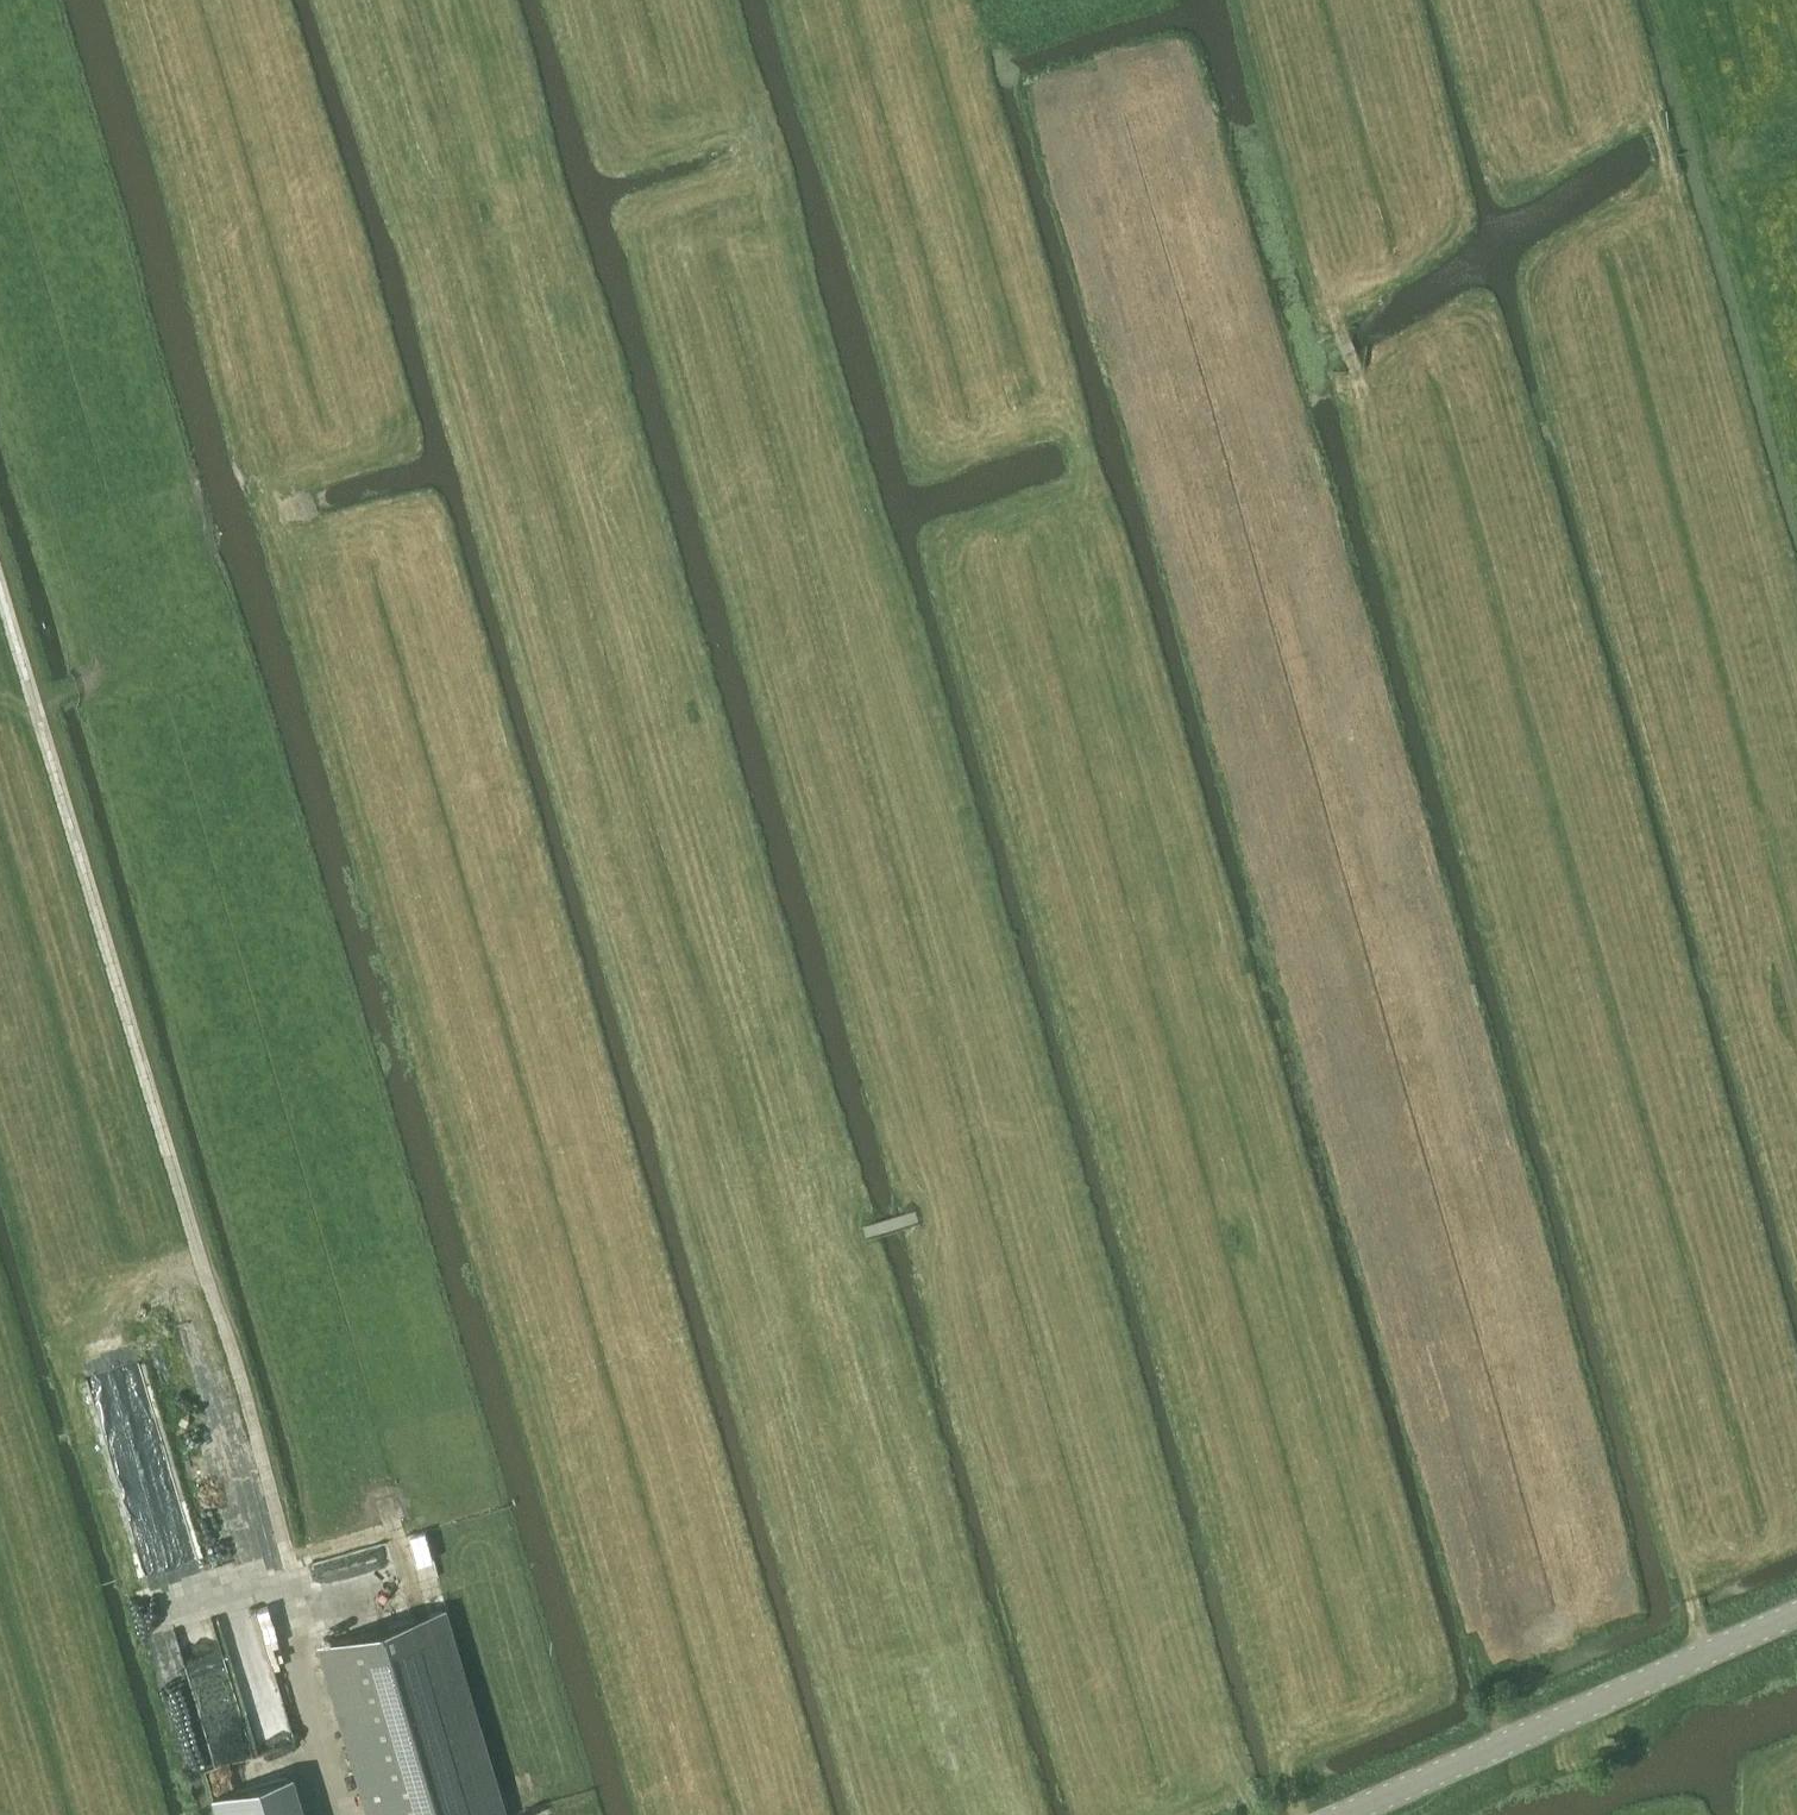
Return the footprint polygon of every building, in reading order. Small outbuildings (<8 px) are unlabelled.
[(442,1610),(322,1645),(371,1814),(503,1814),(442,1610)]
